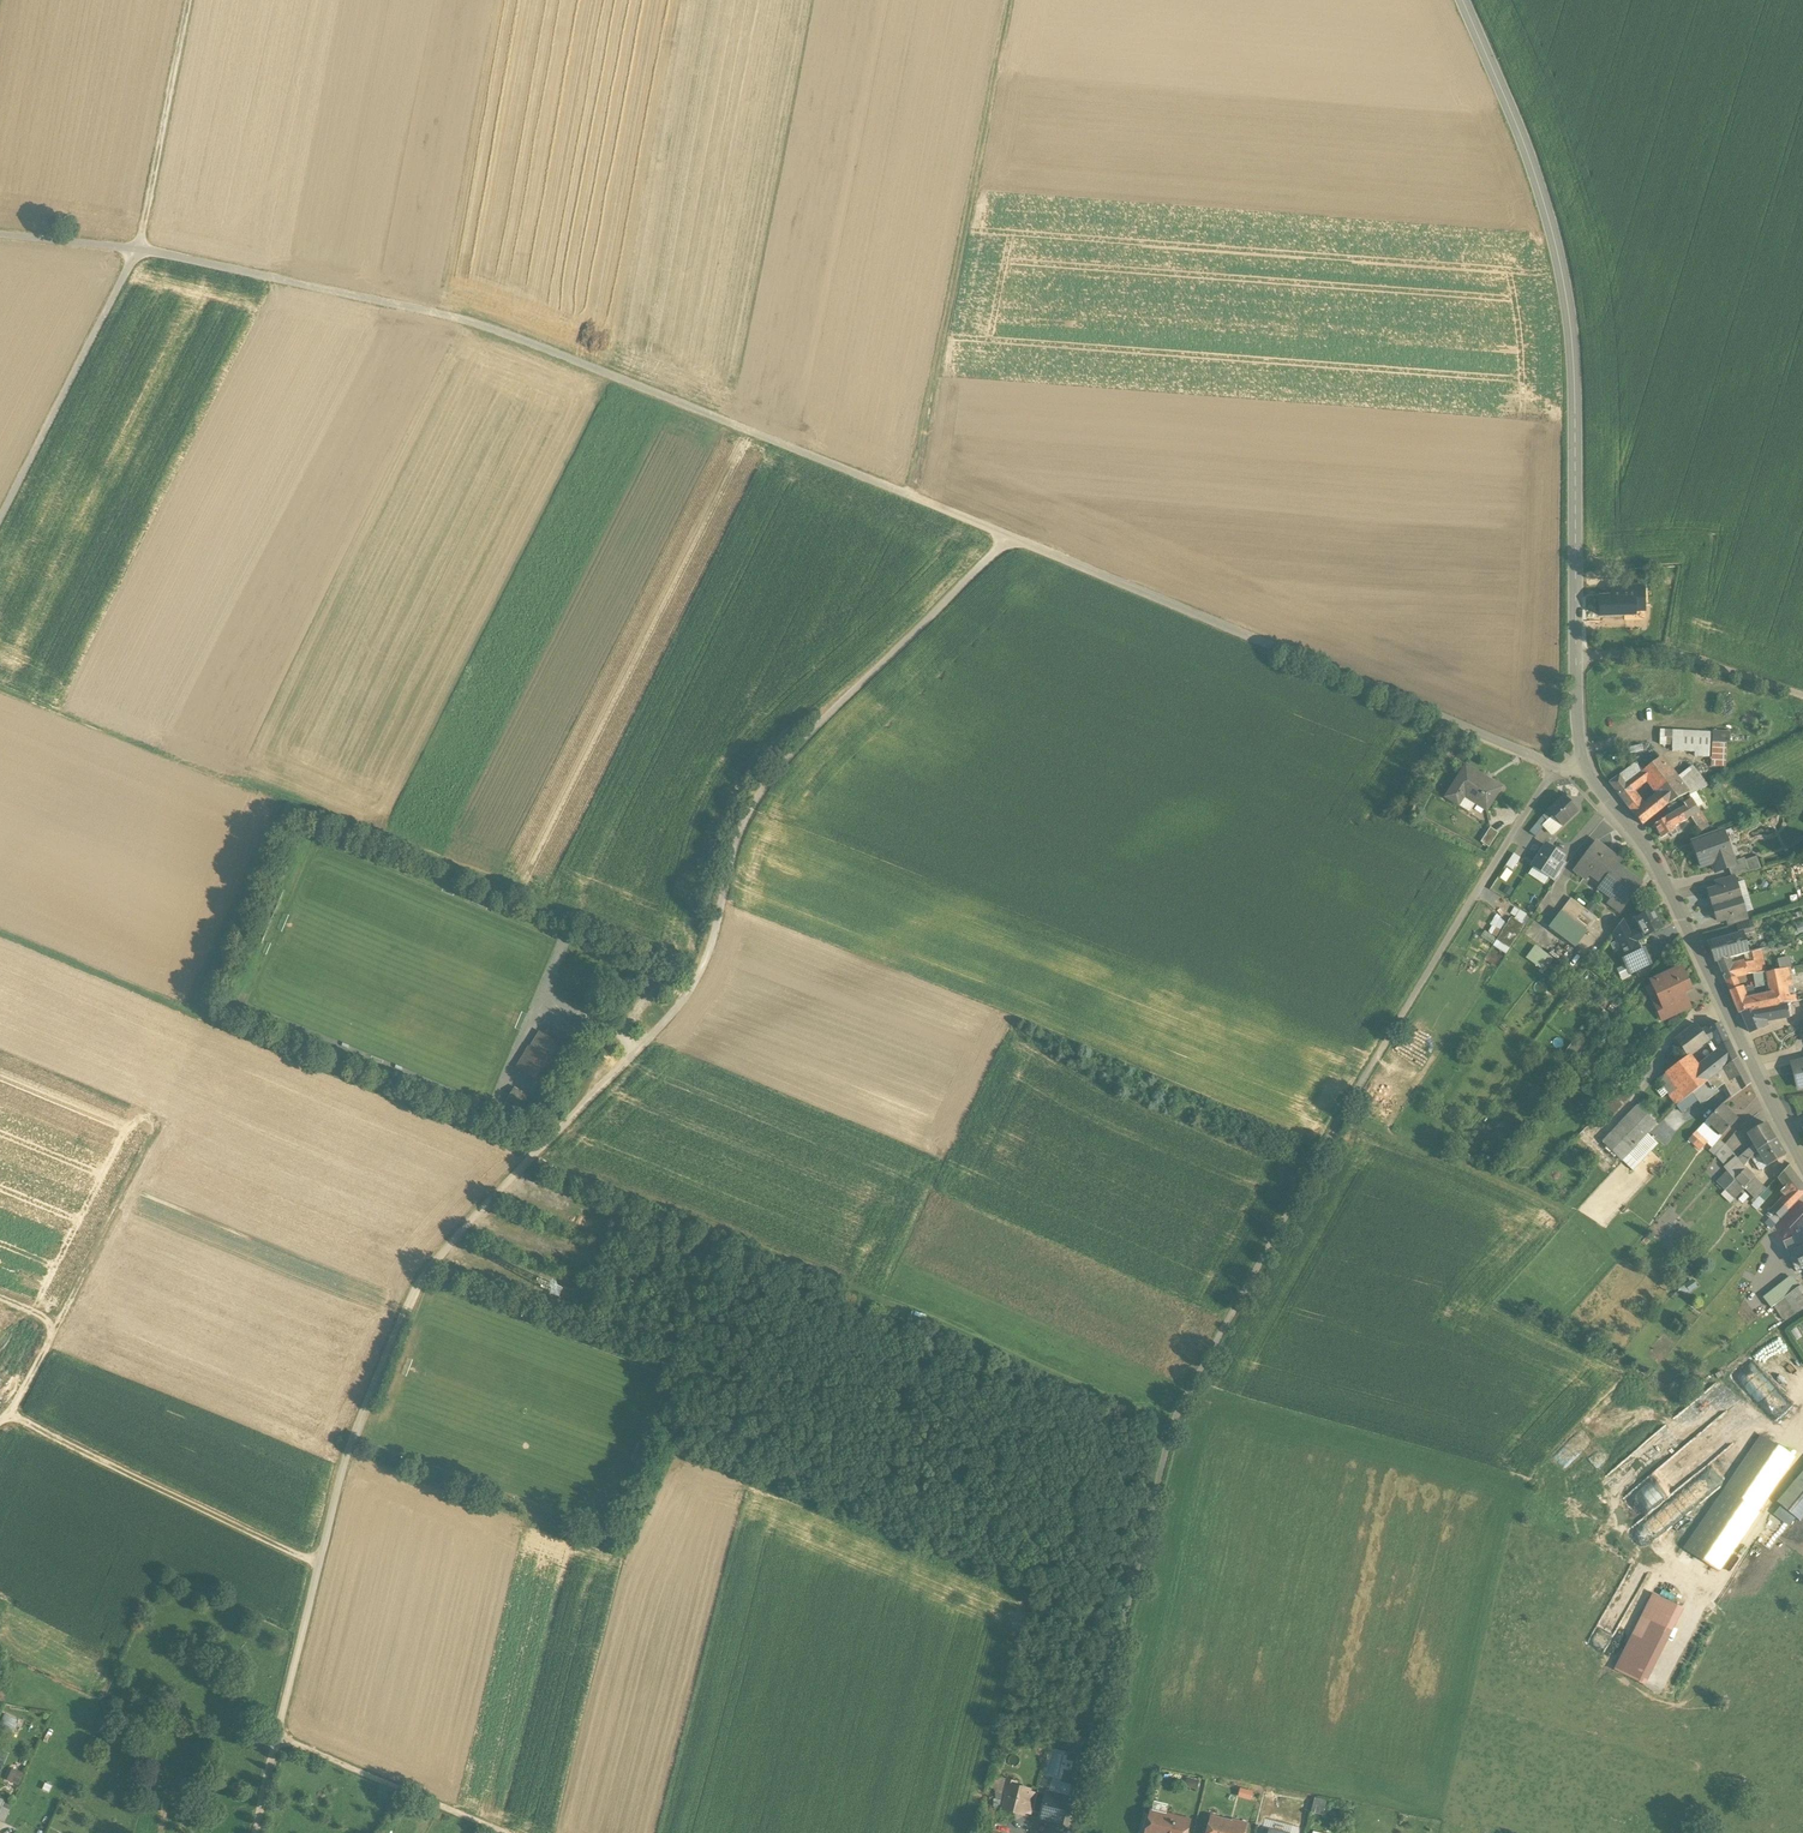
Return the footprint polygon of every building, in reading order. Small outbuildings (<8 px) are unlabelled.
[(1645,587),(1635,587),(1635,597),(1624,598),(1624,616),(1646,615),(1645,587)] [(1635,587),(1624,588),(1624,598),(1635,597),(1635,587)] [(1624,588),(1611,588),(1611,598),(1600,598),(1600,616),(1624,616),(1624,598),(1624,588)] [(1673,750),(1697,751),(1697,756),(1709,756),(1709,730),(1661,729),(1661,745),(1673,745),(1673,750)] [(1731,731),(1714,730),(1711,767),(1724,768),(1726,741),(1730,742),(1731,731)] [(1647,780),(1652,786),(1670,771),(1659,758),(1638,775),(1625,784),(1629,789),(1619,795),(1628,807),(1638,799),(1632,792),(1647,780)] [(1606,779),(1619,795),(1629,789),(1625,784),(1638,775),(1628,762),(1606,779)] [(1680,775),(1693,790),(1708,784),(1693,764),(1680,775)] [(1487,810),(1501,788),(1466,766),(1446,798),(1470,812),(1476,803),(1487,810)] [(1670,771),(1652,786),(1658,794),(1657,794),(1666,805),(1689,793),(1676,778),(1670,771)] [(1680,775),(1676,778),(1689,793),(1693,790),(1680,775)] [(1643,806),(1638,799),(1628,807),(1642,825),(1666,805),(1657,794),(1643,806)] [(1578,811),(1564,796),(1548,811),(1562,826),(1578,811)] [(1688,796),(1680,801),(1684,808),(1686,807),(1692,817),(1691,817),(1700,832),(1709,829),(1688,796)] [(1680,801),(1668,807),(1673,815),(1684,808),(1680,801)] [(1673,815),(1668,818),(1667,817),(1654,825),(1662,838),(1669,833),(1672,837),(1677,833),(1674,828),(1691,817),(1692,817),(1686,807),(1684,808),(1673,815)] [(1562,826),(1548,811),(1542,816),(1540,820),(1546,824),(1544,826),(1553,835),(1562,826)] [(1540,820),(1529,832),(1536,837),(1544,826),(1546,824),(1540,820)] [(1491,828),(1481,842),(1489,847),(1498,833),(1491,828)] [(1723,832),(1691,844),(1701,868),(1713,864),(1716,873),(1728,869),(1735,866),(1735,865),(1723,832)] [(1620,860),(1597,842),(1576,870),(1576,871),(1587,879),(1590,875),(1602,885),(1617,865),(1620,860)] [(1563,857),(1546,845),(1533,866),(1550,877),(1550,876),(1558,864),(1563,857)] [(1514,854),(1506,865),(1512,869),(1520,858),(1514,854)] [(1755,858),(1745,861),(1749,872),(1759,870),(1755,858)] [(1735,866),(1728,869),(1731,877),(1733,876),(1749,872),(1745,861),(1735,865),(1735,866)] [(1564,868),(1558,864),(1550,876),(1556,880),(1564,868)] [(1642,884),(1617,865),(1602,885),(1599,889),(1613,899),(1609,904),(1620,912),(1642,884)] [(1731,877),(1714,881),(1717,889),(1735,883),(1733,876),(1731,877)] [(1717,889),(1708,891),(1713,906),(1740,898),(1735,883),(1717,889)] [(1584,908),(1571,898),(1561,911),(1574,922),(1584,908)] [(1740,898),(1713,906),(1717,921),(1726,919),(1745,913),(1740,898)] [(1597,908),(1590,903),(1586,908),(1593,913),(1597,908)] [(1584,908),(1574,922),(1587,932),(1597,918),(1584,908)] [(1514,915),(1524,922),(1528,915),(1518,909),(1514,915)] [(1574,922),(1561,911),(1548,928),(1575,948),(1587,932),(1574,922)] [(1663,929),(1654,911),(1646,914),(1639,917),(1636,919),(1640,929),(1644,938),(1663,929)] [(1745,913),(1726,919),(1729,926),(1737,924),(1747,921),(1745,913)] [(1494,945),(1506,953),(1524,926),(1512,918),(1494,945)] [(1622,950),(1637,942),(1644,938),(1640,929),(1630,934),(1623,920),(1614,933),(1622,950)] [(1747,921),(1737,924),(1740,933),(1741,935),(1754,931),(1752,920),(1747,921)] [(1802,931),(1802,921),(1792,926),(1796,934),(1802,931)] [(1486,933),(1498,936),(1500,928),(1488,926),(1486,933)] [(1726,937),(1708,942),(1714,963),(1717,962),(1729,959),(1750,953),(1746,941),(1743,942),(1741,935),(1740,933),(1726,937)] [(1637,942),(1622,950),(1619,951),(1630,974),(1651,964),(1644,950),(1642,951),(1638,942),(1637,942)] [(1535,946),(1526,958),(1531,961),(1540,950),(1535,946)] [(1553,960),(1540,950),(1531,961),(1544,971),(1553,960)] [(1755,962),(1745,964),(1747,977),(1757,975),(1768,972),(1767,970),(1766,970),(1766,969),(1761,950),(1753,953),(1755,962)] [(1729,959),(1717,962),(1725,981),(1737,979),(1747,977),(1745,964),(1732,967),(1729,959)] [(1681,968),(1651,982),(1663,1008),(1686,997),(1683,991),(1690,987),(1681,968)] [(1791,975),(1790,968),(1780,970),(1782,977),(1791,975)] [(1774,1007),(1774,1005),(1787,1003),(1786,997),(1783,986),(1782,977),(1780,970),(1768,972),(1768,973),(1767,973),(1769,982),(1772,995),(1765,997),(1768,1009),(1774,1007)] [(1767,973),(1757,975),(1759,983),(1769,982),(1767,973)] [(1744,995),(1737,979),(1725,981),(1738,1013),(1754,1009),(1754,1010),(1755,1011),(1768,1009),(1765,997),(1752,999),(1751,993),(1744,995)] [(1792,984),(1783,986),(1786,997),(1794,995),(1792,984)] [(1686,997),(1663,1008),(1668,1019),(1691,1009),(1686,997)] [(1785,1005),(1778,1006),(1774,1007),(1768,1009),(1755,1011),(1754,1010),(1742,1013),(1751,1033),(1767,1025),(1765,1021),(1781,1018),(1788,1016),(1785,1005)] [(1717,1047),(1728,1041),(1720,1023),(1708,1028),(1711,1033),(1713,1039),(1717,1047)] [(1700,1026),(1691,1032),(1677,1042),(1684,1051),(1688,1056),(1713,1039),(1711,1033),(1708,1028),(1700,1026)] [(556,1042),(540,1032),(539,1033),(540,1033),(531,1048),(529,1047),(537,1052),(525,1072),(524,1071),(523,1072),(548,1087),(569,1054),(570,1055),(570,1054),(554,1044),(556,1042)] [(1709,1080),(1717,1074),(1736,1058),(1728,1041),(1717,1047),(1719,1051),(1706,1061),(1699,1067),(1697,1068),(1688,1056),(1665,1074),(1684,1099),(1707,1082),(1709,1080)] [(1591,1052),(1584,1061),(1589,1066),(1596,1057),(1591,1052)] [(1750,1084),(1736,1058),(1717,1074),(1709,1080),(1707,1082),(1714,1091),(1715,1090),(1724,1083),(1732,1097),(1750,1084)] [(1791,1064),(1798,1088),(1802,1087),(1802,1061),(1791,1064)] [(1684,1099),(1665,1074),(1657,1080),(1662,1087),(1669,1096),(1676,1106),(1684,1099)] [(1707,1082),(1692,1094),(1697,1101),(1701,1105),(1717,1093),(1715,1090),(1714,1091),(1707,1082)] [(1669,1096),(1662,1087),(1657,1090),(1664,1100),(1669,1096)] [(527,1097),(514,1089),(508,1099),(520,1107),(527,1097)] [(1684,1099),(1676,1106),(1681,1113),(1697,1101),(1692,1094),(1684,1099)] [(535,1102),(530,1099),(524,1109),(529,1112),(535,1102)] [(1731,1114),(1721,1105),(1706,1122),(1722,1137),(1737,1120),(1736,1121),(1730,1115),(1731,1114)] [(1658,1124),(1639,1106),(1603,1142),(1623,1161),(1648,1134),(1658,1124)] [(1712,1147),(1718,1140),(1722,1137),(1706,1122),(1695,1132),(1707,1143),(1712,1147)] [(1765,1123),(1747,1134),(1754,1146),(1738,1160),(1744,1166),(1752,1157),(1757,1151),(1775,1140),(1765,1123)] [(1707,1143),(1695,1132),(1688,1140),(1699,1151),(1707,1143)] [(1648,1134),(1623,1161),(1632,1170),(1658,1143),(1648,1134)] [(1715,1157),(1724,1145),(1718,1140),(1712,1147),(1708,1151),(1715,1157)] [(1785,1156),(1775,1140),(1757,1151),(1767,1167),(1785,1156)] [(1736,1157),(1724,1145),(1715,1157),(1724,1167),(1736,1157)] [(1757,1151),(1752,1157),(1760,1171),(1767,1167),(1757,1151)] [(1738,1160),(1736,1157),(1724,1167),(1729,1172),(1735,1179),(1746,1168),(1744,1166),(1738,1160)] [(1785,1182),(1794,1175),(1787,1167),(1780,1175),(1785,1182)] [(1746,1168),(1735,1179),(1743,1188),(1754,1178),(1746,1168)] [(1725,1190),(1735,1179),(1729,1172),(1717,1182),(1725,1190)] [(1794,1175),(1785,1182),(1791,1191),(1779,1203),(1787,1212),(1802,1196),(1802,1188),(1794,1175)] [(1766,1189),(1754,1178),(1743,1188),(1756,1200),(1760,1195),(1766,1189)] [(1733,1198),(1743,1188),(1735,1179),(1725,1190),(1733,1198)] [(1766,1201),(1760,1195),(1756,1200),(1753,1203),(1759,1209),(1766,1201)] [(1773,1209),(1776,1211),(1782,1217),(1787,1212),(1779,1203),(1773,1209)] [(1782,1217),(1776,1211),(1774,1213),(1770,1218),(1764,1224),(1771,1230),(1782,1217)] [(1802,1245),(1802,1215),(1789,1230),(1792,1238),(1783,1242),(1786,1251),(1796,1247),(1796,1248),(1802,1245)] [(1786,1251),(1796,1271),(1802,1267),(1802,1245),(1796,1248),(1796,1247),(1786,1251)] [(1802,1308),(1802,1290),(1800,1285),(1774,1305),(1784,1320),(1802,1308)] [(1761,1436),(1725,1490),(1756,1511),(1757,1511),(1793,1458),(1761,1436)] [(1777,1502),(1801,1522),(1802,1519),(1802,1472),(1777,1502)] [(1756,1511),(1725,1490),(1684,1549),(1718,1571),(1758,1512),(1757,1511),(1756,1511)] [(1681,1608),(1653,1594),(1615,1670),(1643,1684),(1681,1608)] [(13,1732),(17,1722),(3,1717),(0,1725),(0,1727),(13,1732)] [(19,1785),(23,1774),(12,1769),(7,1780),(19,1785)] [(1187,1778),(1185,1787),(1196,1789),(1199,1781),(1187,1778)] [(43,1791),(50,1794),(52,1787),(46,1784),(43,1791)] [(1015,1787),(1014,1792),(1009,1791),(1004,1809),(1023,1814),(1024,1811),(1028,1792),(1029,1792),(1029,1791),(1015,1787)] [(1029,1792),(1028,1792),(1024,1811),(1032,1813),(1032,1812),(1037,1794),(1029,1792)] [(1040,1814),(1045,1793),(1037,1792),(1037,1794),(1032,1812),(1040,1814)] [(1040,1814),(1039,1818),(1062,1824),(1069,1797),(1045,1792),(1045,1793),(1040,1814)] [(1312,1798),(1308,1812),(1319,1815),(1323,1801),(1312,1798)] [(1139,1832),(1147,1832),(1151,1815),(1153,1808),(1146,1806),(1139,1832)] [(1,1807),(0,1809),(0,1821),(4,1823),(9,1811),(1,1807)] [(1151,1815),(1147,1832),(1186,1832),(1189,1821),(1165,1815),(1164,1818),(1151,1815)] [(1212,1821),(1209,1832),(1244,1832),(1246,1826),(1234,1823),(1234,1826),(1212,1821)]
